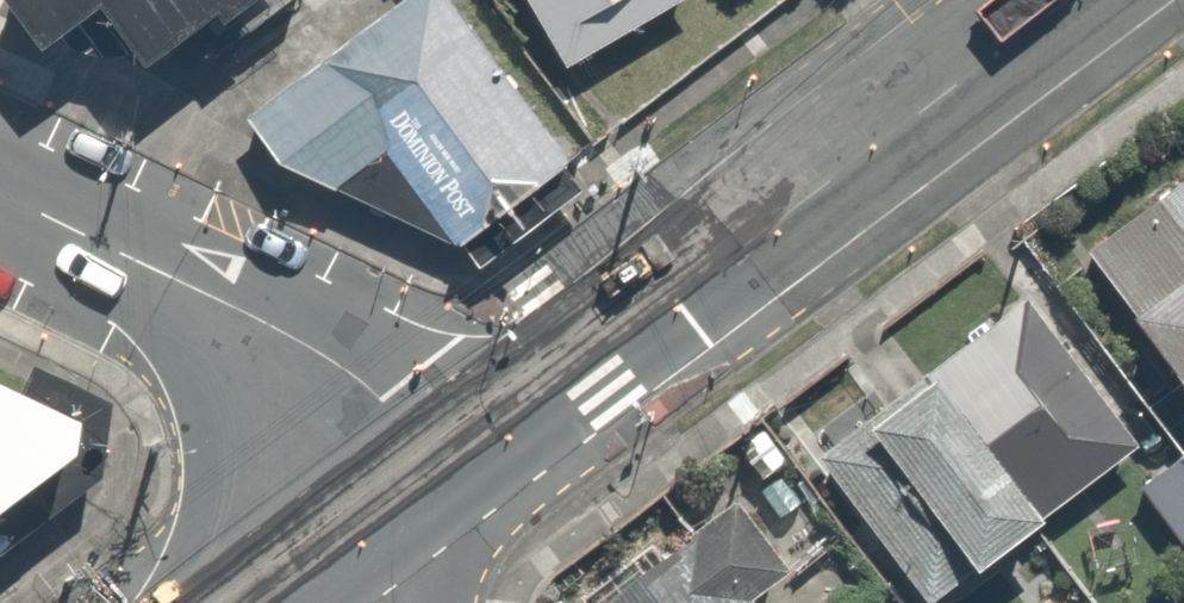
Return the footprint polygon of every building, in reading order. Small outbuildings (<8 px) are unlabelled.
[(115,0),(116,0),(24,0),(55,44),(115,0)] [(115,0),(159,62),(243,0),(116,0),(115,0)] [(465,243),(578,159),(456,0),(411,0),(255,114),(288,161),(465,243)] [(552,59),(657,0),(519,0),(552,59)] [(1068,228),(1183,387),(1183,144),(1068,228)] [(926,587),(1120,436),(1013,300),(820,450),(926,587)] [(0,398),(0,520),(71,468),(74,433),(0,398)] [(1122,484),(1181,564),(1183,562),(1183,437),(1122,484)] [(720,495),(581,602),(752,602),(738,584),(770,559),(720,495)]
